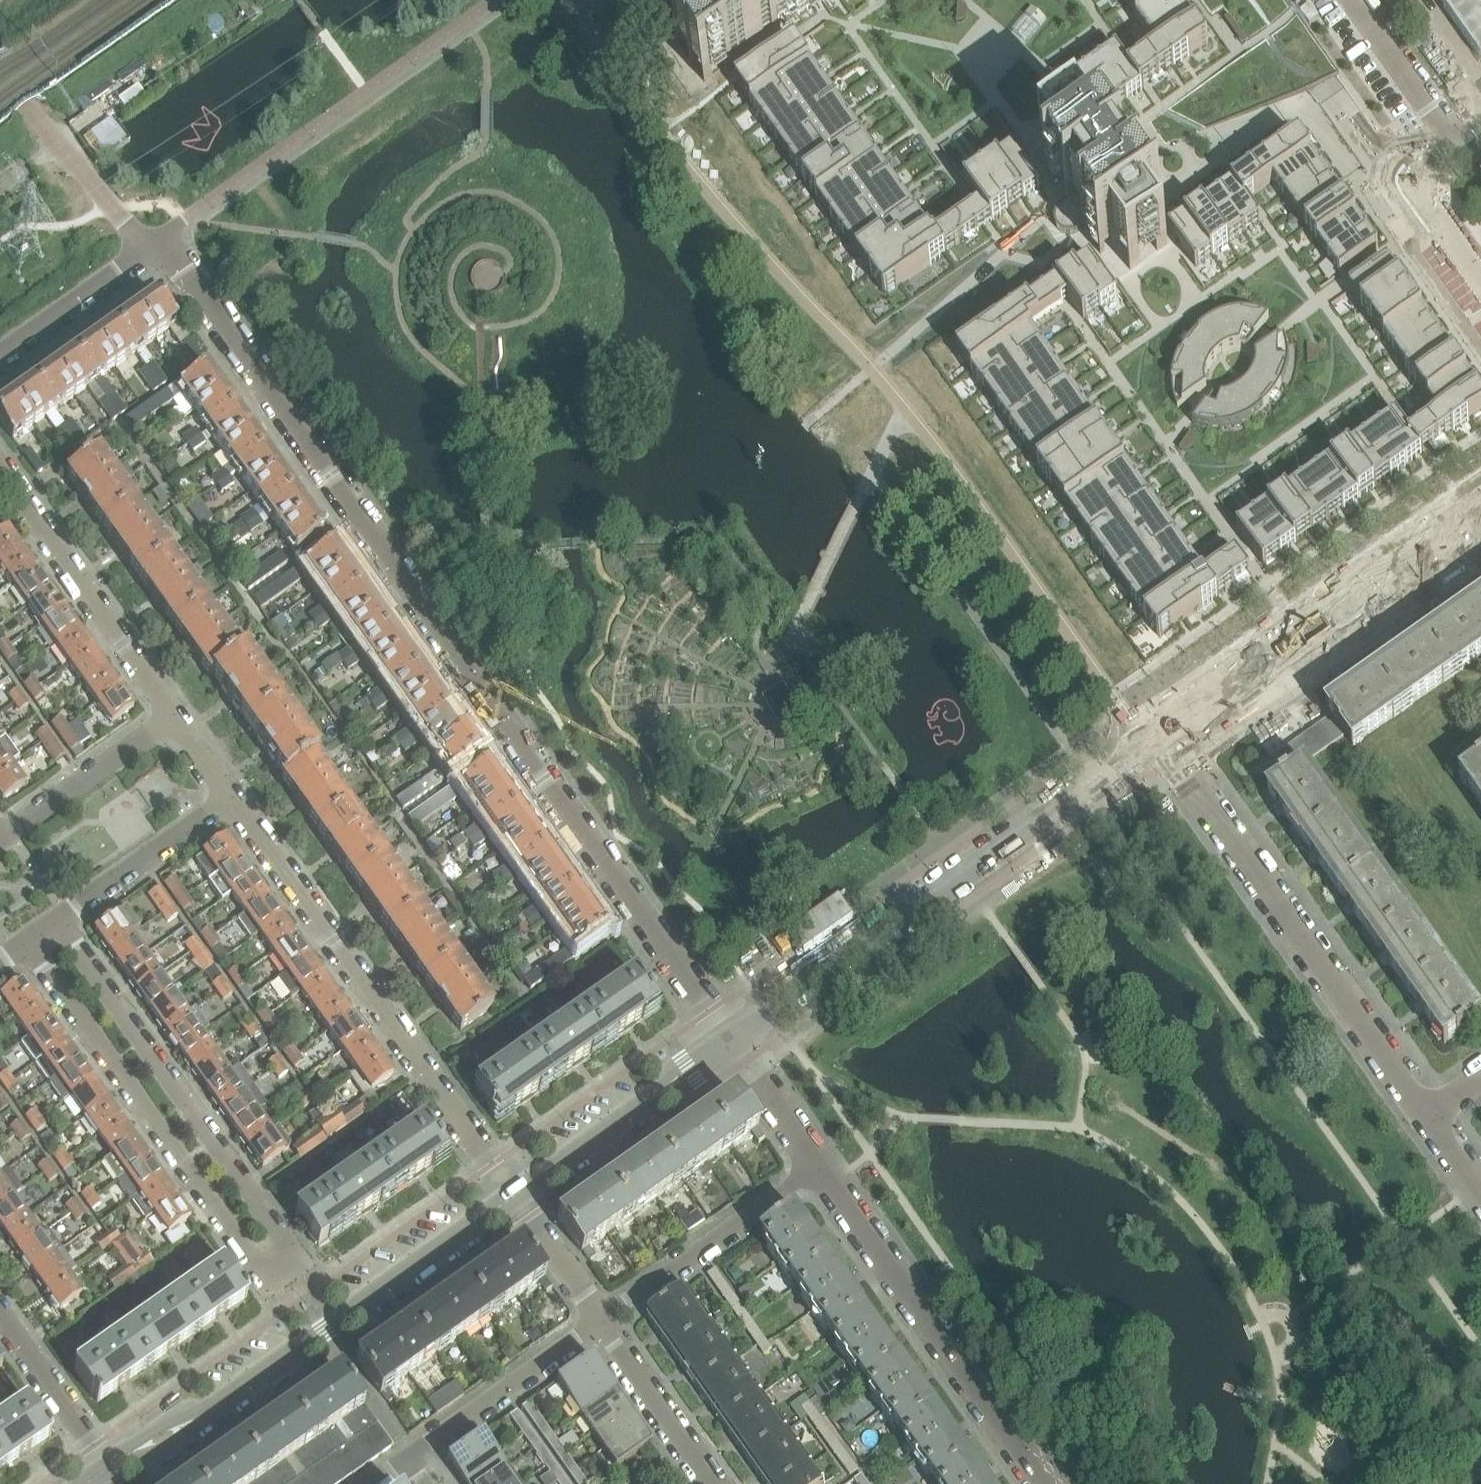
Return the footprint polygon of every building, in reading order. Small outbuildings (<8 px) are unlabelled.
[(236,5),(250,25),(264,15),(253,0),(243,0),(236,5)] [(678,46),(680,48),(690,62),(691,65),(703,81),(705,84),(713,78),(725,69),(751,51),(752,50),(757,57),(783,39),(778,32),(779,32),(779,31),(780,32),(781,31),(787,27),(796,20),(797,19),(798,18),(785,0),(697,0),(695,2),(683,10),(685,13),(693,25),(698,32),(686,40),(678,46)] [(798,18),(799,18),(800,17),(807,12),(808,12),(812,8),(813,9),(813,8),(814,8),(816,7),(817,6),(813,0),(785,0),(798,18)] [(1125,6),(1125,7),(1135,20),(1135,21),(1136,21),(1167,0),(1133,0),(1125,6)] [(1136,21),(1146,36),(1147,37),(1186,10),(1182,5),(1181,4),(1179,1),(1178,0),(1167,0),(1136,21)] [(1453,3),(1445,9),(1480,60),(1480,0),(1451,0),(1453,3)] [(958,4),(957,25),(958,25),(959,25),(960,25),(961,24),(962,24),(963,24),(964,23),(965,22),(966,21),(967,20),(967,19),(968,18),(968,17),(968,16),(968,15),(968,14),(968,13),(968,12),(968,11),(968,10),(967,10),(967,9),(966,8),(966,7),(965,7),(964,6),(963,6),(963,5),(962,5),(961,5),(960,4),(959,4),(958,4)] [(1310,5),(1300,12),(1309,25),(1319,18),(1310,5)] [(1026,16),(1012,32),(1026,43),(1039,27),(1040,28),(1045,21),(1031,8),(1025,16),(1026,16)] [(1186,10),(1147,37),(1148,38),(1147,38),(1157,52),(1158,53),(1196,26),(1196,25),(1186,11),(1186,10)] [(1228,16),(1224,19),(1242,45),(1247,42),(1247,41),(1229,16),(1228,16)] [(1338,77),(1297,19),(1186,97),(1208,128),(1213,125),(1307,89),(1338,77)] [(1133,69),(1131,70),(1131,71),(1143,88),(1144,89),(1146,88),(1150,85),(1151,84),(1158,79),(1157,79),(1158,78),(1159,79),(1165,74),(1173,68),(1174,67),(1174,68),(1189,57),(1188,57),(1208,43),(1207,41),(1197,26),(1197,27),(1196,26),(1158,53),(1157,52),(1138,66),(1137,65),(1136,66),(1133,69)] [(763,67),(737,86),(738,88),(737,88),(751,106),(810,64),(809,63),(797,46),(796,46),(796,45),(791,48),(763,67)] [(1100,62),(1100,63),(1126,101),(1127,100),(1127,101),(1142,90),(1143,89),(1143,90),(1144,89),(1143,88),(1131,71),(1131,70),(1130,70),(1116,51),(1115,52),(1114,52),(1100,62)] [(810,64),(751,106),(764,125),(827,81),(825,77),(814,62),(813,61),(809,63),(810,64)] [(1084,73),(1084,74),(1111,112),(1111,111),(1111,112),(1126,101),(1100,63),(1099,63),(1084,73)] [(1069,84),(1067,86),(1076,98),(1082,107),(1082,108),(1086,114),(1087,113),(1094,124),(1096,123),(1110,113),(1110,112),(1111,112),(1084,74),(1083,74),(1068,84),(1069,84)] [(827,81),(764,125),(777,144),(841,100),(840,99),(830,84),(827,81)] [(841,100),(777,144),(791,163),(854,119),(852,115),(841,100)] [(854,119),(791,163),(804,182),(867,138),(867,137),(857,122),(854,119)] [(1076,122),(1042,145),(1044,148),(1060,170),(1059,171),(1051,176),(1053,179),(1063,193),(1069,201),(1066,202),(1067,203),(1060,208),(1057,211),(1057,212),(1055,214),(1054,218),(1054,222),(1055,226),(1057,229),(1059,232),(1063,235),(1066,236),(1070,236),(1073,235),(1074,235),(1078,233),(1085,228),(1085,229),(1087,228),(1091,233),(1103,250),(1104,252),(1113,246),(1113,245),(1130,269),(1129,269),(1131,271),(1140,264),(1157,252),(1163,247),(1167,245),(1165,243),(1165,244),(1149,220),(1150,220),(1158,214),(1157,213),(1144,195),(1140,189),(1149,182),(1132,158),(1123,164),(1115,154),(1106,141),(1105,139),(1104,139),(1096,145),(1080,123),(1080,122),(1079,120),(1076,122)] [(867,138),(804,182),(817,201),(881,156),(879,153),(878,153),(868,138),(867,138)] [(1237,182),(1234,184),(1246,202),(1247,202),(1250,201),(1253,198),(1254,198),(1254,197),(1273,184),(1272,182),(1311,155),(1300,140),(1299,138),(1279,152),(1264,162),(1265,162),(1263,163),(1255,168),(1256,169),(1250,173),(1250,172),(1249,173),(1248,174),(1247,175),(1241,179),(1240,180),(1237,182)] [(997,161),(997,162),(1024,200),(1039,189),(1041,188),(1033,178),(1034,177),(1030,171),(1029,172),(1022,162),(1014,150),(1012,151),(1012,150),(997,161)] [(1311,155),(1272,182),(1273,184),(1284,198),(1322,171),(1322,170),(1319,166),(1318,165),(1316,161),(1315,160),(1312,156),(1311,156),(1311,155)] [(881,156),(817,201),(831,220),(894,175),(883,160),(881,156)] [(982,172),(981,173),(1008,211),(1024,200),(997,162),(996,162),(981,172),(982,172)] [(1322,171),(1284,198),(1285,199),(1295,214),(1333,186),(1323,171),(1322,171)] [(965,184),(964,184),(979,205),(978,206),(979,207),(991,222),(990,222),(991,223),(1008,211),(981,173),(980,173),(966,183),(965,184)] [(894,175),(831,220),(844,239),(908,194),(905,191),(895,176),(894,176),(894,175)] [(1218,196),(1217,196),(1244,234),(1259,224),(1260,223),(1261,222),(1247,203),(1247,202),(1246,202),(1234,184),(1217,195),(1218,196)] [(1333,186),(1295,214),(1295,215),(1306,229),(1344,202),(1334,188),(1333,186)] [(908,194),(844,239),(858,258),(921,213),(920,213),(921,213),(910,198),(908,194)] [(1202,207),(1201,207),(1228,246),(1244,234),(1217,196),(1216,196),(1202,206),(1202,207)] [(1344,202),(1306,229),(1306,231),(1317,245),(1355,218),(1345,203),(1344,202)] [(972,211),(937,236),(949,253),(962,244),(974,235),(985,227),(988,225),(991,223),(990,222),(991,222),(979,207),(978,206),(976,207),(973,210),(972,210),(972,211)] [(1186,218),(1213,257),(1228,246),(1201,207),(1186,217),(1186,218)] [(921,213),(858,258),(871,277),(934,232),(932,229),(921,214),(921,213)] [(1170,229),(1169,230),(1176,240),(1180,246),(1187,256),(1196,268),(1197,267),(1198,267),(1213,257),(1186,218),(1185,219),(1185,218),(1170,228),(1170,229)] [(1355,218),(1317,245),(1317,246),(1328,261),(1367,234),(1356,219),(1355,218)] [(934,232),(871,277),(884,295),(885,297),(887,296),(897,290),(896,289),(930,266),(949,253),(937,236),(934,232)] [(1367,234),(1328,261),(1328,262),(1338,276),(1339,276),(1340,278),(1349,271),(1353,268),(1362,262),(1368,258),(1378,251),(1377,249),(1367,234)] [(1089,260),(1073,270),(1101,309),(1116,298),(1118,297),(1109,284),(1102,275),(1098,269),(1091,259),(1089,260)] [(1359,284),(1349,291),(1350,292),(1351,293),(1350,293),(1360,307),(1399,280),(1389,265),(1389,266),(1387,264),(1377,271),(1371,275),(1362,281),(1359,284)] [(1073,270),(1056,282),(1057,283),(1068,299),(1068,300),(1069,300),(1084,321),(1085,320),(1085,319),(1086,320),(1101,309),(1073,270)] [(1399,280),(1360,307),(1371,323),(1410,295),(1399,280)] [(959,352),(957,353),(958,355),(971,373),(1035,328),(1032,325),(1062,304),(1062,305),(1063,304),(1065,302),(1068,300),(1068,299),(1057,283),(1056,282),(1053,285),(1050,287),(1040,294),(1028,302),(959,351),(959,352)] [(165,299),(162,294),(159,290),(149,298),(152,302),(136,313),(156,340),(169,330),(180,344),(194,365),(202,359),(187,340),(186,340),(176,326),(176,325),(160,302),(165,299)] [(1410,295),(1371,323),(1382,338),(1421,311),(1410,295)] [(1421,311),(1382,338),(1393,354),(1432,326),(1421,311)] [(111,331),(95,342),(114,369),(115,369),(135,355),(145,368),(138,372),(153,393),(166,384),(142,350),(156,340),(136,313),(121,324),(118,320),(108,327),(111,331)] [(1217,319),(1216,319),(1225,351),(1227,350),(1230,348),(1233,347),(1236,347),(1240,346),(1241,346),(1243,346),(1245,347),(1246,347),(1248,348),(1263,327),(1264,325),(1269,319),(1265,317),(1261,315),(1257,314),(1253,313),(1249,313),(1246,313),(1243,313),(1241,313),(1235,314),(1229,315),(1223,317),(1218,319),(1217,319)] [(1177,359),(1209,367),(1211,364),(1213,361),(1216,359),(1218,356),(1220,354),(1222,353),(1225,351),(1216,319),(1211,322),(1207,325),(1202,328),(1198,332),(1199,333),(1198,333),(1196,335),(1194,337),(1192,339),(1191,340),(1187,346),(1185,349),(1184,350),(1182,352),(1181,354),(1180,357),(1179,356),(1179,357),(1178,357),(1178,358),(1178,359),(1177,359)] [(1432,326),(1393,354),(1404,369),(1443,342),(1432,326)] [(1035,328),(971,373),(985,392),(1048,347),(1037,332),(1035,328)] [(1252,375),(1251,378),(1281,387),(1282,387),(1283,386),(1283,385),(1285,380),(1287,376),(1288,371),(1289,366),(1289,362),(1290,357),(1289,352),(1288,347),(1288,346),(1287,342),(1286,339),(1285,336),(1284,336),(1284,335),(1255,355),(1255,357),(1256,358),(1256,360),(1256,361),(1256,363),(1256,365),(1255,368),(1254,372),(1252,375)] [(115,369),(114,369),(95,342),(86,348),(80,352),(77,348),(67,355),(70,359),(54,371),(73,397),(74,398),(87,388),(111,422),(125,413),(101,379),(115,369)] [(1443,342),(1404,369),(1415,385),(1454,357),(1443,342)] [(1308,346),(1307,346),(1308,366),(1309,366),(1310,366),(1311,366),(1312,366),(1313,365),(1314,365),(1314,364),(1315,364),(1316,363),(1316,362),(1317,362),(1317,361),(1318,360),(1318,359),(1318,358),(1318,357),(1319,356),(1318,355),(1318,354),(1318,353),(1318,352),(1317,351),(1316,350),(1316,349),(1315,349),(1314,348),(1314,347),(1313,347),(1312,347),(1311,346),(1310,346),(1309,346),(1308,346)] [(1048,347),(985,392),(998,411),(1062,366),(1059,363),(1048,347)] [(1454,357),(1415,385),(1426,401),(1465,373),(1454,357)] [(1172,379),(1172,385),(1172,390),(1173,396),(1173,397),(1173,398),(1174,402),(1176,405),(1177,408),(1186,402),(1188,401),(1206,388),(1206,386),(1205,384),(1205,381),(1205,379),(1206,376),(1207,373),(1208,370),(1209,367),(1177,359),(1175,364),(1174,369),(1173,374),(1172,379)] [(215,374),(211,369),(207,363),(198,369),(202,374),(179,390),(194,411),(221,392),(210,377),(215,374)] [(1062,366),(998,411),(1011,430),(1075,385),(1073,383),(1064,370),(1062,366)] [(74,398),(73,397),(54,371),(46,377),(39,381),(36,377),(28,383),(26,384),(29,388),(15,399),(34,425),(47,416),(72,451),(78,446),(64,426),(54,412),(74,398)] [(1465,373),(1426,401),(1438,416),(1476,389),(1465,373)] [(1238,391),(1235,393),(1243,425),(1248,422),(1253,419),(1258,416),(1262,413),(1263,412),(1264,411),(1263,410),(1265,408),(1267,406),(1269,404),(1270,403),(1274,398),(1276,395),(1277,393),(1279,391),(1280,389),(1281,387),(1251,378),(1249,381),(1247,383),(1245,385),(1243,387),(1240,389),(1238,391)] [(1075,385),(1011,430),(1025,449),(1088,404),(1086,401),(1075,385)] [(1410,435),(1411,436),(1410,437),(1417,446),(1422,454),(1423,453),(1423,454),(1426,452),(1429,450),(1468,422),(1480,413),(1480,396),(1476,389),(1438,416),(1419,430),(1417,431),(1416,431),(1413,433),(1410,435)] [(133,431),(176,400),(169,391),(126,421),(133,431)] [(187,446),(200,437),(208,431),(223,452),(250,433),(239,417),(243,414),(236,405),(236,404),(232,407),(221,392),(194,411),(202,422),(194,428),(196,430),(183,440),(187,446)] [(1197,417),(1193,424),(1196,426),(1200,428),(1204,429),(1208,430),(1213,430),(1216,430),(1219,430),(1222,430),(1227,429),(1233,428),(1238,427),(1243,425),(1235,393),(1233,394),(1230,395),(1227,396),(1225,396),(1222,397),(1220,397),(1218,396),(1215,396),(1213,395),(1197,417)] [(34,425),(15,399),(0,409),(0,423),(12,440),(34,425)] [(1088,404),(1025,449),(1038,468),(1098,426),(1099,427),(1102,425),(1101,423),(1091,408),(1088,404)] [(1394,417),(1380,427),(1407,466),(1423,454),(1423,453),(1422,454),(1417,446),(1410,437),(1411,436),(1410,435),(1409,436),(1396,416),(1395,417),(1394,417)] [(78,446),(85,442),(70,421),(64,426),(78,446)] [(1098,426),(1038,468),(1051,487),(1111,445),(1109,441),(1108,440),(1099,427),(1098,426)] [(1380,427),(1364,438),(1391,477),(1407,466),(1380,427)] [(261,448),(251,435),(250,433),(223,452),(233,466),(212,481),(215,486),(229,476),(237,472),(252,493),(279,474),(268,458),(272,455),(265,445),(261,448)] [(1191,434),(1179,450),(1180,451),(1181,451),(1182,452),(1183,452),(1184,452),(1185,452),(1186,452),(1187,452),(1188,452),(1189,452),(1190,451),(1191,451),(1191,450),(1192,450),(1193,449),(1194,448),(1194,447),(1195,446),(1195,445),(1196,444),(1196,443),(1196,442),(1196,441),(1195,440),(1195,439),(1195,438),(1194,437),(1194,436),(1193,436),(1193,435),(1192,435),(1191,434)] [(204,444),(200,437),(187,446),(192,453),(204,444)] [(1364,438),(1348,449),(1375,488),(1391,477),(1364,438)] [(1111,445),(1051,487),(1052,488),(1056,493),(1056,494),(1060,499),(1060,500),(1064,504),(1065,506),(1125,464),(1124,463),(1114,449),(1114,448),(1111,445)] [(37,475),(44,470),(29,449),(22,454),(37,475)] [(1348,449),(1332,461),(1359,499),(1375,488),(1348,449)] [(124,467),(113,475),(98,453),(66,476),(102,527),(134,504),(119,483),(130,476),(124,467)] [(1125,464),(1065,506),(1078,525),(1142,480),(1139,477),(1129,462),(1127,460),(1124,463),(1125,464)] [(1332,461),(1316,472),(1343,511),(1359,499),(1332,461)] [(172,482),(182,475),(173,462),(163,469),(172,482)] [(1316,472),(1300,483),(1328,522),(1343,511),(1316,472)] [(290,489),(280,475),(279,474),(252,493),(281,533),(308,514),(301,505),(297,499),(301,496),(300,495),(294,486),(290,489)] [(221,494),(234,484),(229,476),(215,486),(221,494)] [(1142,480),(1078,525),(1092,544),(1155,499),(1144,483),(1142,480)] [(1300,483),(1284,494),(1312,533),(1328,522),(1300,483)] [(1284,494),(1268,505),(1296,544),(1312,533),(1284,494)] [(1155,499),(1092,544),(1105,563),(1169,518),(1166,515),(1155,499)] [(198,501),(188,509),(195,518),(206,511),(198,501)] [(170,554),(152,529),(134,504),(102,527),(138,577),(170,554)] [(1268,505),(1253,517),(1280,555),(1296,544),(1268,505)] [(244,527),(257,518),(253,512),(240,521),(244,527)] [(317,529),(309,516),(308,514),(281,533),(291,547),(242,582),(249,592),(289,564),(287,561),(321,537),(322,538),(324,537),(323,536),(328,533),(322,525),(317,529)] [(1238,528),(1236,528),(1263,567),(1265,565),(1265,566),(1280,555),(1253,517),(1238,527),(1238,528)] [(262,525),(258,519),(257,518),(244,527),(249,534),(262,525)] [(1169,518),(1105,563),(1118,582),(1182,537),(1171,521),(1169,518)] [(15,543),(7,531),(0,536),(0,566),(21,552),(15,543)] [(1182,537),(1118,582),(1132,601),(1195,556),(1193,552),(1182,537)] [(340,551),(336,546),(335,544),(330,548),(331,550),(305,568),(320,590),(347,571),(335,555),(340,551)] [(29,563),(21,552),(0,566),(0,571),(12,588),(35,571),(29,563)] [(232,552),(223,558),(229,567),(238,561),(232,552)] [(194,567),(184,574),(170,554),(138,577),(173,626),(205,604),(190,583),(201,575),(194,567)] [(1235,554),(1208,574),(1209,575),(1223,595),(1249,577),(1248,577),(1250,576),(1235,554)] [(1195,556),(1132,601),(1145,620),(1209,575),(1208,574),(1198,559),(1195,556)] [(49,591),(37,574),(35,571),(12,588),(26,607),(49,591)] [(357,585),(348,572),(347,571),(320,590),(334,609),(326,615),(313,624),(318,631),(339,616),(349,630),(376,611),(364,595),(368,592),(362,584),(361,582),(357,585)] [(303,582),(297,574),(296,572),(255,601),(262,611),(303,582)] [(1209,575),(1145,620),(1158,638),(1159,640),(1162,638),(1162,639),(1171,632),(1202,610),(1203,610),(1223,595),(1209,575)] [(63,611),(57,603),(49,591),(26,607),(40,627),(63,611)] [(241,655),(223,629),(205,604),(173,626),(209,677),(241,655)] [(1480,657),(1480,610),(1477,604),(1427,640),(1453,677),(1480,657)] [(313,624),(326,615),(321,609),(308,618),(313,624)] [(76,630),(65,614),(63,611),(40,627),(54,646),(76,630)] [(386,626),(376,612),(376,611),(349,630),(377,671),(404,651),(393,636),(397,633),(390,623),(386,626)] [(90,650),(85,642),(76,630),(54,646),(68,666),(90,650)] [(10,648),(5,640),(0,644),(0,654),(1,655),(10,648)] [(1403,712),(1453,677),(1427,640),(1377,675),(1403,712)] [(16,655),(11,648),(10,648),(1,655),(6,662),(16,655)] [(104,669),(92,653),(90,650),(68,666),(81,685),(104,669)] [(350,650),(337,659),(342,665),(347,672),(360,663),(350,650)] [(415,667),(405,653),(404,651),(377,671),(387,684),(365,699),(370,706),(383,697),(391,691),(396,698),(406,712),(433,692),(422,677),(426,674),(419,664),(415,667)] [(270,667),(259,675),(244,653),(241,655),(209,677),(210,679),(212,677),(222,690),(220,691),(237,714),(238,713),(248,727),(280,705),(265,684),(276,676),(270,667)] [(327,676),(342,665),(337,659),(336,657),(321,668),(322,668),(327,675),(327,676)] [(322,668),(313,675),(318,681),(327,675),(322,668)] [(118,689),(112,681),(104,669),(81,685),(96,705),(118,689)] [(1353,747),(1403,712),(1377,675),(1327,710),(1332,717),(1336,723),(1335,724),(1341,732),(1342,731),(1346,737),(1353,747)] [(29,694),(38,687),(33,680),(23,686),(29,694)] [(43,694),(38,687),(29,694),(34,701),(43,694)] [(132,708),(120,692),(118,689),(96,705),(110,724),(111,724),(116,730),(125,724),(120,717),(132,708)] [(13,705),(22,699),(17,691),(7,698),(13,705)] [(444,707),(434,694),(433,692),(406,712),(416,726),(395,741),(399,747),(413,736),(420,732),(435,753),(462,733),(451,717),(455,714),(448,704),(444,707)] [(785,721),(770,694),(762,699),(777,725),(785,721)] [(375,712),(388,703),(383,697),(370,706),(375,712)] [(18,712),(27,705),(22,699),(13,705),(18,712)] [(317,756),(298,730),(280,705),(248,727),(258,741),(257,742),(272,765),(274,764),(284,778),(281,780),(282,781),(314,758),(317,756)] [(1335,724),(1336,723),(1332,717),(1321,725),(1335,744),(1346,737),(1342,731),(1341,732),(1335,724)] [(56,733),(65,726),(60,719),(51,726),(56,733)] [(1325,751),(1335,744),(1321,725),(1312,732),(1325,751)] [(69,751),(78,744),(65,726),(56,733),(69,751)] [(40,744),(50,738),(44,730),(35,737),(40,744)] [(1316,758),(1325,751),(1312,732),(1302,739),(1316,758)] [(473,748),(463,735),(462,733),(435,753),(443,764),(396,799),(404,812),(445,783),(441,778),(449,773),(450,774),(476,756),(477,757),(482,753),(477,745),(473,748)] [(404,753),(418,744),(413,736),(399,747),(404,753)] [(53,763),(63,756),(50,738),(40,744),(53,763)] [(1306,765),(1316,758),(1302,739),(1292,746),(1306,765)] [(1296,772),(1303,767),(1306,765),(1292,746),(1282,753),(1296,772)] [(375,751),(365,758),(371,767),(381,760),(375,751)] [(10,766),(0,752),(0,773),(10,766)] [(1286,779),(1296,772),(1282,753),(1273,759),(1286,779)] [(348,807),(331,783),(314,758),(282,781),(316,829),(348,807)] [(494,769),(490,763),(489,762),(484,766),(485,768),(451,791),(449,788),(409,817),(417,829),(465,795),(474,808),(501,788),(490,772),(494,769)] [(1476,766),(1477,767),(1463,777),(1480,803),(1480,763),(1476,766)] [(23,786),(10,766),(0,773),(0,798),(2,801),(23,786)] [(1339,817),(1331,806),(1303,767),(1296,772),(1286,779),(1287,780),(1268,794),(1278,807),(1274,810),(1279,817),(1283,815),(1293,828),(1289,831),(1299,845),(1339,817)] [(512,803),(503,790),(501,788),(474,808),(484,822),(463,837),(467,842),(481,833),(488,827),(493,835),(503,848),(530,829),(523,820),(519,813),(523,810),(522,809),(516,800),(512,803)] [(377,819),(364,829),(348,807),(316,829),(351,880),(384,857),(369,837),(383,828),(377,819)] [(1375,867),(1340,818),(1339,817),(1299,845),(1306,854),(1309,852),(1312,856),(1308,859),(1313,866),(1317,863),(1338,893),(1375,867)] [(540,844),(532,831),(530,829),(503,848),(532,890),(559,870),(548,854),(552,851),(545,841),(540,844)] [(472,850),(486,840),(481,833),(467,842),(472,850)] [(453,851),(463,844),(458,837),(448,844),(453,851)] [(239,860),(233,852),(225,839),(202,855),(216,876),(239,860)] [(403,886),(398,877),(384,857),(351,880),(387,930),(419,908),(403,886)] [(447,858),(440,863),(444,869),(451,864),(447,858)] [(216,876),(207,883),(221,902),(230,895),(253,880),(239,860),(216,876)] [(1411,918),(1375,868),(1375,867),(1338,893),(1348,907),(1344,910),(1349,917),(1353,914),(1374,943),(1411,918)] [(510,875),(509,875),(504,868),(491,877),(497,885),(510,875)] [(569,884),(560,872),(559,870),(532,890),(561,930),(588,910),(581,901),(576,894),(580,891),(574,882),(573,881),(569,884)] [(501,890),(514,881),(510,875),(497,885),(501,890)] [(177,904),(188,896),(174,877),(163,885),(177,904)] [(267,899),(261,891),(253,880),(230,895),(244,915),(267,899)] [(162,915),(170,909),(157,891),(149,896),(162,915)] [(182,911),(193,903),(188,896),(177,904),(182,911)] [(281,919),(269,902),(267,899),(244,915),(258,935),(281,919)] [(455,958),(437,933),(419,908),(387,930),(422,980),(455,958)] [(167,922),(175,915),(170,909),(162,915),(167,922)] [(524,924),(538,915),(534,909),(520,918),(524,924)] [(94,933),(108,953),(130,937),(140,930),(126,910),(117,917),(112,910),(99,919),(103,926),(94,933)] [(598,925),(589,912),(588,910),(561,930),(575,950),(598,934),(601,939),(610,933),(603,922),(598,925)] [(543,921),(538,915),(524,924),(519,928),(524,935),(543,921)] [(1447,968),(1411,918),(1374,943),(1383,957),(1379,959),(1384,967),(1388,964),(1410,994),(1447,968)] [(295,939),(289,931),(281,919),(258,935),(272,954),(295,939)] [(204,943),(215,935),(209,928),(199,935),(204,943)] [(472,931),(464,936),(470,946),(478,940),(472,931)] [(209,950),(220,942),(215,935),(204,943),(209,950)] [(144,957),(130,938),(130,937),(108,953),(122,972),(144,957)] [(190,954),(198,948),(192,939),(184,945),(190,954)] [(309,958),(297,941),(295,939),(272,954),(286,974),(309,958)] [(212,967),(203,955),(198,948),(190,954),(204,973),(212,967)] [(529,990),(570,960),(563,950),(522,980),(529,990)] [(136,992),(158,976),(144,957),(122,972),(136,992)] [(322,977),(316,968),(309,958),(286,974),(300,993),(322,977)] [(481,971),(470,979),(455,958),(422,980),(459,1032),(491,1009),(475,987),(486,979),(481,971)] [(226,987),(220,979),(212,967),(204,973),(217,993),(226,987)] [(232,982),(243,975),(237,967),(226,974),(232,982)] [(1447,968),(1410,994),(1418,1005),(1414,1008),(1419,1015),(1423,1012),(1445,1044),(1458,1035),(1459,1036),(1467,1030),(1466,1029),(1480,1019),(1480,1016),(1447,968)] [(237,990),(248,982),(243,975),(232,982),(237,990)] [(150,1011),(172,996),(181,990),(178,986),(169,985),(166,987),(158,976),(136,992),(150,1011)] [(336,997),(325,982),(322,977),(300,993),(314,1013),(336,997)] [(646,998),(645,995),(632,978),(579,1015),(603,1049),(658,1010),(651,999),(650,1000),(648,997),(646,998)] [(31,997),(22,984),(0,999),(0,1018),(5,1025),(14,1019),(15,1020),(37,1005),(31,997)] [(222,1000),(231,994),(226,987),(217,993),(222,1000)] [(164,1031),(186,1015),(172,996),(150,1011),(164,1031)] [(350,1017),(344,1008),(336,997),(314,1013),(328,1032),(350,1017)] [(50,1024),(39,1008),(37,1005),(15,1020),(28,1040),(50,1024)] [(260,1022),(271,1014),(265,1006),(254,1013),(260,1022)] [(178,1051),(200,1035),(209,1029),(195,1009),(186,1015),(164,1031),(178,1051)] [(265,1029),(276,1021),(271,1014),(260,1022),(265,1029)] [(551,1085),(603,1049),(579,1015),(527,1051),(551,1085)] [(364,1036),(352,1020),(350,1017),(328,1032),(342,1052),(364,1036)] [(245,1032),(254,1026),(248,1018),(239,1024),(245,1032)] [(64,1044),(58,1036),(50,1024),(28,1040),(42,1059),(64,1044)] [(250,1039),(259,1033),(254,1026),(245,1032),(250,1039)] [(191,1070),(214,1054),(200,1035),(178,1051),(191,1070)] [(378,1056),(372,1048),(364,1036),(342,1052),(356,1071),(378,1056)] [(49,1084),(78,1063),(64,1044),(42,1059),(35,1064),(49,1084)] [(288,1061),(298,1053),(292,1045),(282,1052),(288,1061)] [(497,1123),(551,1085),(527,1051),(476,1088),(490,1108),(489,1108),(491,1111),(490,1112),(497,1123)] [(293,1068),(303,1061),(298,1053),(288,1061),(293,1068)] [(464,1053),(458,1058),(461,1062),(467,1057),(464,1053)] [(205,1090),(228,1074),(214,1054),(191,1070),(205,1090)] [(392,1075),(380,1059),(378,1056),(356,1071),(369,1091),(392,1075)] [(273,1071),(281,1065),(275,1057),(267,1063),(273,1071)] [(8,1071),(0,1060),(0,1083),(3,1087),(8,1083),(2,1075),(8,1071)] [(91,1083),(86,1075),(78,1063),(49,1084),(62,1103),(70,1098),(91,1083)] [(278,1079),(286,1072),(281,1065),(273,1071),(278,1079)] [(219,1109),(241,1094),(228,1074),(205,1090),(219,1109)] [(13,1090),(8,1083),(3,1087),(8,1094),(13,1090)] [(105,1102),(93,1085),(91,1083),(70,1098),(84,1118),(105,1102)] [(312,1102),(321,1096),(316,1088),(307,1094),(310,1098),(312,1102)] [(344,1128),(378,1103),(371,1093),(357,1104),(337,1118),(344,1128)] [(255,1114),(255,1113),(241,1094),(219,1109),(233,1129),(255,1114)] [(312,1102),(310,1098),(307,1094),(297,1101),(303,1109),(312,1102)] [(757,1128),(742,1107),(733,1094),(708,1112),(732,1146),(750,1133),(758,1144),(763,1140),(755,1129),(757,1128)] [(119,1122),(113,1114),(105,1102),(84,1118),(97,1137),(119,1122)] [(681,1181),(732,1146),(708,1112),(657,1148),(681,1181)] [(344,1128),(337,1118),(333,1113),(314,1127),(317,1132),(324,1142),(344,1128)] [(36,1122),(30,1114),(24,1118),(30,1126),(36,1122)] [(269,1133),(255,1114),(233,1129),(247,1149),(269,1133)] [(17,1133),(22,1129),(17,1122),(12,1126),(17,1133)] [(35,1133),(41,1129),(36,1122),(30,1126),(35,1133)] [(133,1141),(121,1124),(119,1122),(97,1137),(111,1157),(133,1141)] [(436,1145),(434,1142),(422,1125),(369,1162),(393,1196),(448,1157),(441,1147),(440,1148),(437,1145),(436,1145)] [(23,1142),(29,1138),(22,1129),(17,1133),(23,1142)] [(38,1138),(43,1144),(53,1137),(48,1131),(38,1138)] [(300,1160),(324,1142),(317,1132),(293,1150),(300,1160)] [(261,1169),(283,1153),(269,1133),(247,1149),(261,1169)] [(147,1161),(141,1153),(133,1141),(111,1157),(125,1176),(147,1161)] [(631,1217),(681,1181),(657,1148),(607,1183),(631,1217)] [(58,1165),(63,1161),(58,1153),(52,1157),(58,1165)] [(44,1172),(50,1168),(45,1161),(40,1165),(44,1172)] [(69,1169),(64,1161),(63,1161),(58,1165),(63,1173),(69,1169)] [(147,1161),(125,1176),(117,1182),(131,1201),(139,1196),(161,1181),(147,1161)] [(341,1232),(393,1196),(369,1162),(318,1199),(341,1232)] [(51,1181),(57,1177),(50,1168),(44,1172),(51,1181)] [(63,1173),(69,1181),(76,1177),(70,1168),(69,1169),(63,1173)] [(174,1200),(169,1192),(161,1181),(139,1196),(153,1215),(174,1200)] [(589,1247),(631,1217),(607,1183),(557,1219),(568,1235),(581,1252),(583,1251),(590,1262),(596,1257),(589,1247)] [(10,1197),(0,1184),(0,1204),(10,1197)] [(85,1204),(91,1200),(85,1192),(79,1196),(85,1204)] [(24,1217),(10,1197),(0,1204),(0,1224),(5,1230),(24,1217)] [(319,1247),(341,1232),(318,1199),(296,1215),(308,1231),(311,1235),(309,1236),(316,1245),(317,1244),(319,1247)] [(72,1211),(78,1207),(73,1200),(67,1204),(72,1211)] [(96,1207),(91,1200),(85,1204),(90,1212),(96,1207)] [(188,1220),(177,1203),(174,1200),(153,1215),(167,1235),(188,1220)] [(78,1220),(84,1216),(78,1207),(72,1211),(78,1220)] [(697,1210),(679,1223),(686,1232),(704,1220),(697,1210)] [(831,1262),(805,1225),(796,1213),(763,1236),(798,1286),(831,1262)] [(19,1250),(38,1237),(24,1217),(5,1230),(19,1250)] [(110,1244),(118,1238),(113,1230),(104,1237),(109,1244),(110,1244)] [(32,1270),(51,1256),(38,1237),(19,1250),(32,1270)] [(110,1244),(109,1244),(104,1237),(95,1243),(100,1251),(110,1244)] [(651,1246),(660,1257),(663,1254),(659,1249),(659,1240),(651,1246)] [(545,1278),(532,1260),(521,1244),(466,1282),(490,1316),(537,1283),(545,1295),(551,1291),(543,1279),(545,1278)] [(119,1257),(126,1267),(134,1261),(127,1251),(119,1257)] [(138,1273),(151,1263),(144,1254),(134,1261),(126,1267),(132,1276),(138,1273)] [(66,1276),(52,1256),(51,1256),(32,1270),(47,1289),(66,1276)] [(866,1311),(840,1275),(831,1262),(798,1286),(832,1335),(866,1311)] [(242,1293),(234,1282),(223,1266),(175,1301),(197,1333),(247,1298),(243,1293),(242,1293)] [(129,1279),(132,1276),(126,1267),(106,1281),(112,1290),(129,1279)] [(735,1268),(728,1273),(735,1283),(742,1278),(735,1268)] [(713,1285),(722,1279),(716,1270),(707,1276),(713,1285)] [(132,1276),(129,1279),(136,1289),(145,1283),(138,1273),(132,1276)] [(60,1309),(79,1295),(66,1276),(47,1289),(60,1309)] [(720,1294),(728,1288),(722,1279),(713,1285),(720,1294)] [(435,1355),(490,1316),(466,1282),(411,1321),(435,1355)] [(738,1293),(744,1301),(752,1295),(746,1287),(738,1293)] [(726,1303),(735,1297),(728,1288),(720,1294),(726,1303)] [(672,1354),(708,1329),(683,1293),(651,1316),(652,1317),(648,1320),(672,1354)] [(732,1312),(741,1306),(735,1297),(726,1303),(732,1312)] [(149,1367),(197,1333),(175,1301),(139,1326),(127,1335),(149,1367)] [(713,1326),(729,1314),(723,1306),(720,1308),(718,1316),(710,1322),(713,1326)] [(739,1321),(747,1315),(741,1306),(732,1312),(739,1321)] [(901,1361),(875,1324),(866,1311),(832,1335),(867,1385),(901,1361)] [(754,1324),(751,1319),(747,1315),(739,1321),(745,1330),(754,1324)] [(80,1319),(71,1326),(77,1335),(87,1328),(80,1319)] [(388,1389),(435,1355),(411,1321),(356,1360),(367,1377),(380,1394),(382,1393),(390,1404),(395,1400),(388,1389)] [(751,1339),(760,1332),(754,1324),(745,1330),(751,1339)] [(540,1337),(534,1328),(529,1331),(528,1337),(532,1342),(540,1337)] [(697,1389),(733,1364),(708,1329),(672,1354),(697,1389)] [(758,1348),(767,1341),(760,1332),(751,1339),(758,1348)] [(97,1403),(149,1367),(127,1335),(75,1371),(94,1398),(97,1403)] [(773,1350),(770,1346),(767,1341),(758,1348),(764,1356),(773,1350)] [(510,1346),(501,1353),(508,1362),(517,1356),(510,1346)] [(602,1376),(590,1359),(555,1384),(557,1386),(547,1393),(556,1406),(566,1399),(567,1401),(602,1376)] [(935,1410),(909,1373),(901,1361),(867,1385),(902,1434),(935,1410)] [(722,1425),(758,1400),(733,1364),(697,1389),(722,1425)] [(377,1425),(339,1371),(314,1389),(340,1425),(338,1427),(346,1439),(350,1445),(354,1450),(357,1455),(361,1461),(365,1466),(370,1462),(355,1441),(351,1436),(362,1428),(366,1433),(377,1425)] [(579,1418),(614,1393),(602,1376),(567,1401),(579,1418)] [(820,1385),(812,1390),(827,1412),(841,1402),(826,1381),(820,1385)] [(464,1395),(454,1382),(427,1402),(436,1415),(464,1395)] [(338,1427),(340,1425),(314,1389),(290,1406),(328,1460),(339,1453),(335,1447),(346,1439),(338,1427)] [(591,1435),(626,1410),(614,1393),(579,1418),(591,1435)] [(748,1461),(783,1436),(758,1400),(722,1425),(748,1461)] [(806,1417),(815,1411),(809,1402),(800,1408),(806,1417)] [(534,1425),(541,1420),(529,1403),(522,1409),(534,1425)] [(46,1431),(27,1405),(0,1424),(0,1472),(51,1436),(47,1430),(46,1431)] [(290,1406),(265,1424),(291,1460),(288,1462),(297,1474),(301,1480),(304,1483),(312,1483),(306,1476),(302,1471),(313,1463),(317,1468),(328,1460),(290,1406)] [(603,1452),(638,1427),(626,1410),(591,1435),(603,1452)] [(970,1460),(944,1423),(935,1410),(902,1434),(937,1483),(970,1460)] [(821,1420),(820,1417),(815,1411),(806,1417),(813,1425),(821,1420)] [(521,1434),(529,1429),(517,1412),(509,1417),(521,1434)] [(545,1442),(553,1436),(541,1420),(534,1425),(545,1442)] [(819,1434),(827,1428),(821,1420),(813,1425),(819,1434)] [(846,1423),(841,1427),(847,1435),(856,1429),(852,1424),(846,1423)] [(291,1460),(265,1424),(216,1459),(233,1483),(287,1483),(286,1482),(297,1474),(288,1462),(291,1460)] [(377,1425),(366,1433),(381,1454),(392,1446),(377,1425)] [(615,1469),(650,1444),(638,1427),(603,1452),(615,1469)] [(362,1428),(351,1436),(355,1441),(366,1433),(362,1428)] [(825,1443),(833,1437),(827,1428),(819,1434),(825,1443)] [(533,1451),(540,1445),(529,1429),(521,1434),(533,1451)] [(381,1454),(366,1433),(355,1441),(370,1462),(381,1454)] [(494,1452),(483,1436),(482,1435),(448,1459),(460,1476),(494,1452)] [(557,1459),(565,1453),(553,1436),(545,1442),(557,1459)] [(808,1471),(783,1436),(748,1461),(764,1483),(790,1483),(808,1471)] [(840,1446),(837,1442),(833,1437),(825,1443),(831,1451),(840,1446)] [(346,1439),(335,1447),(339,1453),(350,1445),(346,1439)] [(572,1448),(567,1441),(560,1446),(565,1453),(572,1448)] [(354,1450),(350,1445),(339,1453),(343,1458),(354,1450)] [(544,1467),(552,1462),(540,1445),(533,1451),(544,1467)] [(837,1460),(846,1454),(840,1446),(831,1451),(837,1460)] [(354,1450),(343,1458),(346,1463),(357,1455),(354,1450)] [(506,1469),(494,1452),(460,1476),(465,1483),(485,1483),(506,1469)] [(343,1458),(339,1453),(328,1460),(343,1481),(354,1474),(350,1468),(346,1463),(343,1458)] [(569,1475),(577,1470),(565,1453),(557,1459),(569,1475)] [(843,1469),(852,1463),(846,1454),(837,1460),(843,1469)] [(361,1461),(357,1455),(346,1463),(350,1468),(361,1461)] [(216,1459),(191,1476),(196,1483),(233,1483),(216,1459)] [(328,1460),(317,1468),(328,1483),(339,1483),(343,1481),(328,1460)] [(979,1472),(970,1460),(937,1483),(938,1483),(988,1483),(979,1472)] [(365,1466),(361,1461),(350,1468),(354,1474),(365,1466)] [(564,1479),(552,1462),(544,1467),(556,1483),(564,1479)] [(317,1468),(313,1463),(302,1471),(306,1476),(317,1468)] [(858,1472),(854,1467),(852,1463),(843,1469),(849,1477),(858,1472)] [(317,1468),(306,1476),(312,1483),(328,1483),(317,1468)] [(506,1469),(485,1483),(517,1483),(506,1469)] [(577,1470),(569,1475),(575,1483),(587,1483),(577,1470)] [(808,1471),(790,1483),(817,1483),(808,1471)] [(297,1474),(286,1482),(287,1483),(294,1483),(301,1480),(297,1474)] [(862,1476),(855,1481),(857,1483),(868,1483),(862,1476)]
